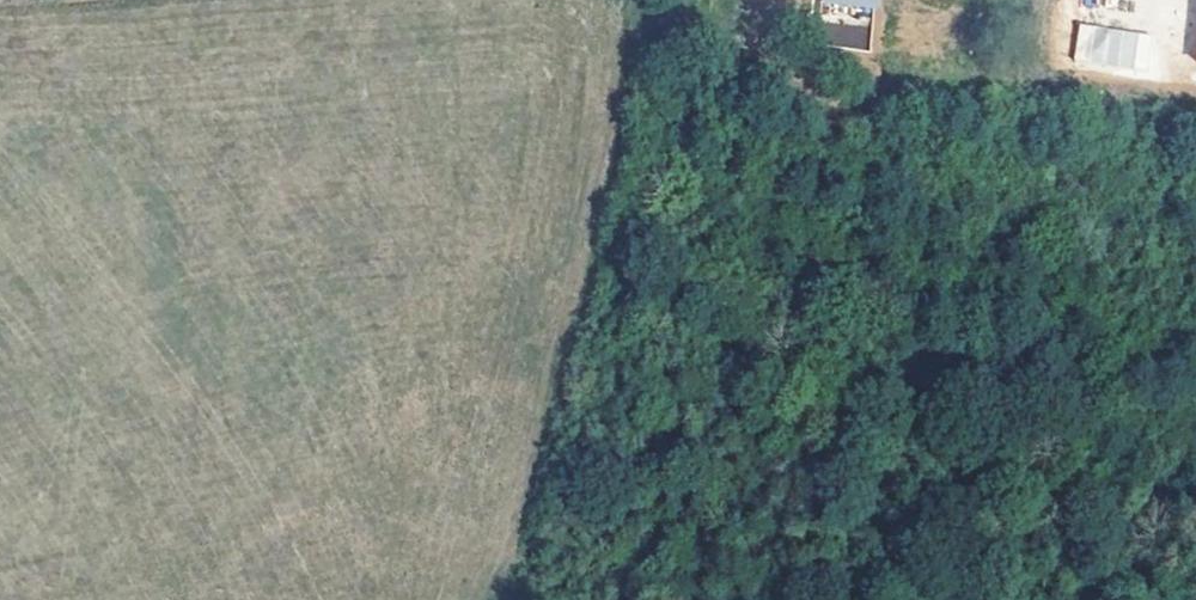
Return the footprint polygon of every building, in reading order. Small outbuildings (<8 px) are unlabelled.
[(880,21),(882,0),(826,0),(825,16),(880,21)] [(1138,73),(1146,34),(1079,22),(1072,61),(1138,73)]
